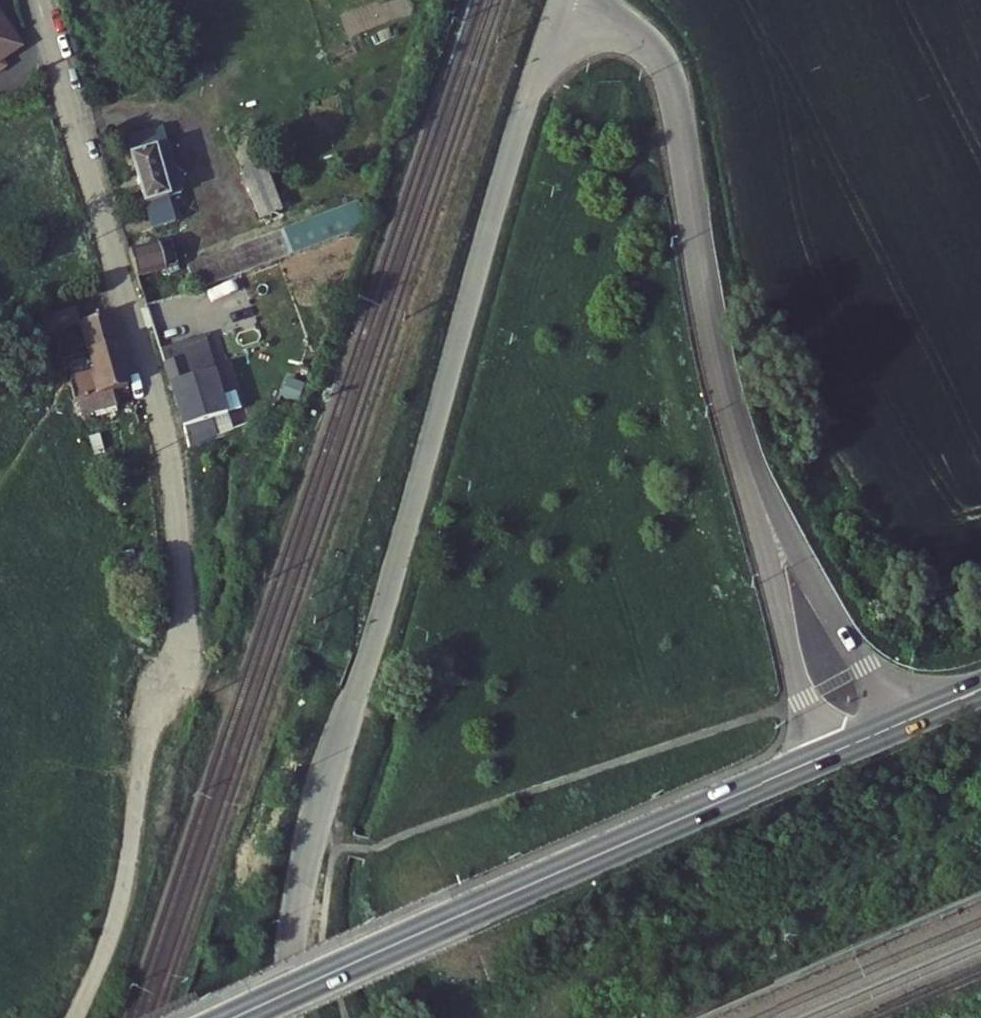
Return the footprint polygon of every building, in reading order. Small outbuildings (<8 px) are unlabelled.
[(155,232),(181,225),(182,200),(186,195),(169,132),(130,145),(155,232)] [(281,213),(264,167),(240,176),(258,222),(281,213)] [(355,205),(188,267),(197,291),(364,229),(355,205)] [(163,248),(132,258),(140,285),(171,274),(163,248)] [(49,299),(51,316),(70,311),(65,294),(49,299)] [(146,309),(151,326),(193,312),(188,295),(183,297),(146,309)] [(49,299),(39,302),(42,318),(51,316),(49,299)] [(53,326),(60,357),(83,350),(92,379),(67,386),(73,412),(83,409),(110,401),(135,394),(108,301),(70,311),(73,320),(53,326)] [(182,435),(221,425),(224,424),(223,417),(214,387),(197,392),(196,389),(188,391),(175,343),(157,347),(182,435)] [(110,401),(83,409),(88,426),(114,418),(110,401)] [(221,425),(226,441),(258,428),(252,408),(223,417),(224,424),(221,425)]
